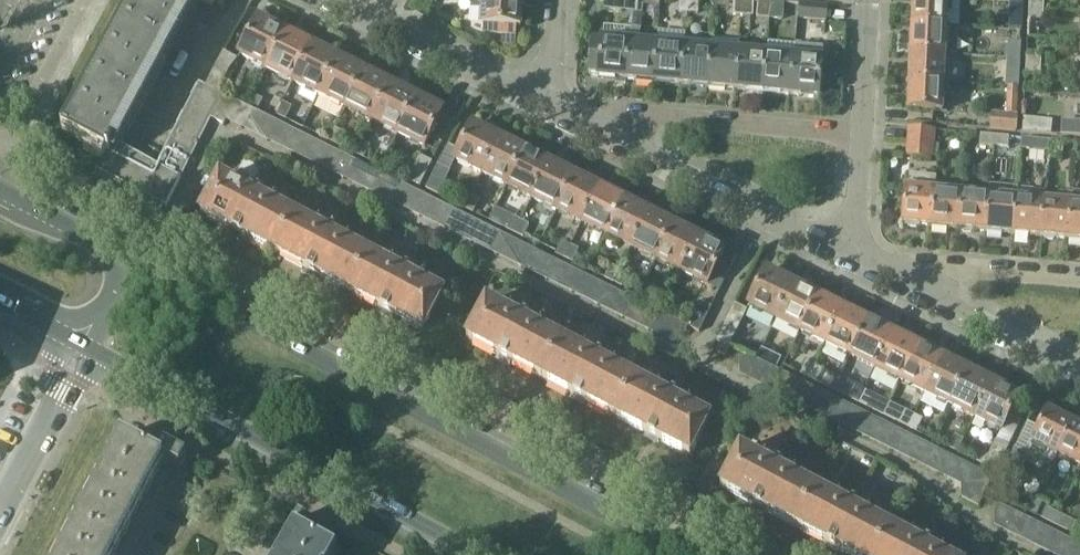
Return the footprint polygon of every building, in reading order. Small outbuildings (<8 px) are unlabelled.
[(103,160),(113,142),(121,146),(199,0),(135,0),(64,132),(87,144),(84,149),(103,160)] [(523,0),(485,0),(483,25),(484,25),(483,34),(517,36),(517,27),(521,27),(523,0)] [(633,13),(638,13),(639,0),(605,0),(604,10),(633,13)] [(681,0),(679,0),(678,16),(688,17),(689,0),(681,0)] [(699,1),(689,0),(688,17),(698,18),(699,1)] [(912,25),(948,27),(949,12),(953,12),(954,0),(913,0),(912,25)] [(1029,10),(1044,11),(1045,0),(1030,0),(1029,10)] [(1024,17),(1025,1),(1012,1),(1011,15),(1024,17)] [(744,18),(745,3),(735,2),(734,17),(744,18)] [(758,11),(758,19),(770,19),(772,4),(772,2),(759,2),(758,11)] [(772,4),(770,19),(771,19),(784,20),(784,14),(785,4),(785,3),(776,3),(772,2),(772,4)] [(754,3),(745,3),(744,18),(754,19),(754,3)] [(827,6),(825,6),(801,3),(800,18),(826,21),(827,6)] [(1044,19),(1044,11),(1029,10),(1029,18),(1044,19)] [(630,42),(627,80),(638,81),(638,79),(654,80),(654,82),(655,82),(655,80),(656,80),(659,44),(642,43),(644,14),(638,13),(633,13),(630,42)] [(242,55),(269,69),(286,33),(259,19),(242,55)] [(912,25),(911,53),(947,55),(951,55),(959,55),(960,38),(952,38),(952,27),(948,27),(912,25)] [(286,33),(269,69),(295,82),(313,46),(286,33)] [(738,90),(741,52),(742,40),(715,37),(715,40),(714,49),(711,86),(726,87),(726,89),(738,90)] [(687,47),(684,85),(692,86),(692,84),(708,85),(708,88),(709,88),(710,85),(711,86),(714,49),(715,40),(688,38),(687,47)] [(616,79),(627,80),(630,42),(603,39),(602,39),(602,42),(594,41),(590,75),(598,75),(598,77),(599,77),(599,75),(616,77),(616,79)] [(1009,43),(1008,58),(1021,58),(1022,44),(1009,43)] [(672,84),(684,85),(687,47),(659,44),(656,80),(672,82),(672,84)] [(295,82),(321,95),(339,59),(313,46),(295,82)] [(796,48),(796,56),(792,95),(801,96),(801,94),(818,95),(818,97),(819,97),(823,50),(796,48)] [(768,54),(741,52),(738,90),(747,91),(747,89),(763,90),(762,92),(765,93),(765,90),(768,54)] [(207,88),(223,94),(239,60),(224,53),(207,88)] [(911,53),(909,81),(949,83),(949,82),(946,82),(946,68),(951,68),(951,55),(947,55),(911,53)] [(781,94),(792,95),(796,56),(768,54),(765,90),(781,92),(781,94)] [(1027,54),(1027,66),(1042,67),(1043,55),(1027,54)] [(1021,58),(1008,58),(1007,72),(1020,73),(1021,58)] [(339,59),(321,95),(348,108),(366,72),(339,59)] [(1042,75),(1042,67),(1027,66),(1026,74),(1042,75)] [(348,108),(373,121),(391,84),(366,72),(348,108)] [(948,96),(949,83),(909,81),(908,109),(942,111),(943,96),(948,96)] [(201,84),(157,166),(182,178),(212,119),(224,95),(223,94),(207,88),(201,84)] [(373,121),(401,134),(419,98),(391,84),(373,121)] [(992,114),(991,129),(1016,131),(1018,116),(1019,88),(1009,88),(1007,115),(1005,115),(992,114)] [(252,92),(246,106),(257,111),(263,98),(252,92)] [(225,126),(228,121),(237,102),(224,95),(212,119),(225,126)] [(419,98),(401,134),(425,146),(443,110),(419,98)] [(283,101),(277,114),(286,119),(292,106),(283,101)] [(254,123),(239,103),(237,102),(228,121),(245,129),(254,123)] [(239,103),(254,123),(266,140),(277,132),(265,115),(257,111),(246,106),(239,103)] [(265,115),(277,132),(293,154),(303,147),(288,127),(265,115)] [(1023,131),(1053,134),(1054,119),(1024,117),(1023,131)] [(1063,135),(1079,136),(1079,123),(1063,122),(1063,135)] [(483,172),(500,138),(474,125),(457,159),(483,172)] [(328,158),(314,140),(288,127),(303,147),(317,166),(328,158)] [(336,128),(330,141),(338,145),(344,132),(336,128)] [(909,128),(908,142),(934,145),(936,130),(909,128)] [(981,144),(996,146),(997,136),(982,134),(981,144)] [(1010,137),(997,136),(996,146),(1009,147),(1010,137)] [(500,138),(483,172),(508,185),(526,150),(500,138)] [(1022,138),(1021,148),(1034,150),(1035,139),(1022,138)] [(1048,151),(1049,140),(1035,139),(1034,150),(1048,151)] [(340,153),(314,140),(328,158),(343,178),(353,171),(340,153)] [(1049,140),(1048,151),(1063,153),(1064,142),(1049,140)] [(362,141),(356,154),(366,158),(372,146),(362,141)] [(103,160),(97,171),(98,171),(99,171),(103,173),(119,181),(134,153),(121,146),(113,142),(103,160)] [(933,158),(934,145),(908,142),(907,156),(933,158)] [(508,185),(533,197),(550,163),(526,150),(508,185)] [(119,181),(139,192),(136,197),(138,201),(140,202),(145,202),(147,196),(166,206),(166,207),(182,178),(157,166),(134,153),(119,181)] [(340,153),(353,171),(368,191),(379,183),(367,166),(340,153)] [(420,155),(409,180),(420,186),(432,161),(420,155)] [(533,197),(558,210),(575,175),(550,163),(533,197)] [(451,170),(438,164),(427,188),(439,194),(451,170)] [(404,195),(392,179),(367,166),(379,183),(393,203),(404,195)] [(558,210),(583,222),(600,188),(575,175),(558,210)] [(918,225),(934,226),(937,191),(935,191),(937,177),(909,175),(908,188),(907,188),(904,224),(908,224),(909,226),(917,227),(918,225)] [(256,195),(221,177),(201,215),(236,233),(276,254),(296,216),(273,204),(276,199),(259,190),(256,195)] [(418,192),(392,179),(404,195),(419,216),(430,208),(418,192)] [(1000,232),(1016,233),(1019,198),(1018,198),(1018,188),(992,186),(991,196),(988,231),(990,231),(991,233),(998,234),(1000,232)] [(583,222),(608,235),(625,201),(600,188),(583,222)] [(1033,199),(1019,198),(1016,233),(1017,233),(1019,236),(1026,237),(1028,234),(1042,236),(1046,200),(1045,200),(1046,191),(1034,190),(1033,199)] [(945,227),(961,229),(964,193),(937,191),(934,226),(936,226),(937,229),(944,229),(945,227)] [(442,204),(418,192),(430,208),(445,229),(455,222),(442,204)] [(1061,202),(1046,200),(1042,236),(1045,236),(1047,238),(1053,239),(1055,237),(1071,238),(1075,193),(1062,192),(1061,202)] [(991,196),(964,193),(961,229),(963,229),(964,231),(971,232),(973,230),(988,231),(991,196)] [(1075,193),(1071,238),(1072,238),(1074,241),(1079,241),(1079,194),(1075,193)] [(470,194),(464,207),(474,212),(481,200),(470,194)] [(608,235),(632,247),(649,212),(625,201),(608,235)] [(480,233),(469,217),(442,204),(455,222),(469,241),(480,233)] [(632,247),(658,260),(675,225),(649,212),(632,247)] [(506,228),(516,233),(522,220),(513,215),(506,228)] [(276,254),(310,272),(351,293),(371,255),(342,241),(345,236),(320,223),(318,228),(296,216),(276,254)] [(494,230),(469,217),(480,233),(495,254),(507,246),(494,230)] [(530,224),(522,220),(516,233),(524,237),(530,224)] [(658,260),(682,272),(699,237),(675,225),(658,260)] [(522,267),(533,259),(522,244),(494,230),(507,246),(522,267)] [(699,237),(682,272),(707,285),(724,250),(699,237)] [(556,253),(565,257),(571,245),(562,241),(556,253)] [(548,257),(522,244),(533,259),(548,280),(559,272),(548,257)] [(580,250),(571,245),(565,257),(574,262),(580,250)] [(392,267),(371,255),(351,293),(425,332),(437,309),(445,295),(422,283),(425,277),(395,262),(392,267)] [(574,293),(585,285),(574,270),(548,257),(559,272),(574,293)] [(607,278),(615,282),(621,270),(613,266),(607,278)] [(600,306),(611,298),(600,283),(574,270),(585,285),(600,306)] [(630,275),(621,270),(615,282),(624,287),(630,275)] [(749,304),(777,318),(794,284),(766,270),(749,304)] [(626,296),(600,283),(611,298),(626,319),(637,311),(626,296)] [(777,318),(802,331),(819,297),(794,284),(777,318)] [(652,332),(661,325),(648,307),(626,296),(637,311),(652,332)] [(802,331),(827,343),(844,309),(819,297),(802,331)] [(699,301),(686,326),(688,326),(699,332),(711,307),(699,301)] [(468,340),(503,358),(542,379),(562,341),(539,329),(542,324),(512,309),(510,314),(487,302),(468,340)] [(735,304),(716,340),(729,347),(747,310),(735,304)] [(688,326),(686,326),(648,307),(661,325),(674,343),(683,335),(688,326)] [(827,343),(851,355),(868,321),(844,309),(827,343)] [(851,355),(876,368),(894,334),(868,321),(851,355)] [(876,368),(902,380),(919,346),(894,334),(876,368)] [(584,353),(562,341),(542,379),(583,400),(616,418),(636,380),(614,368),(616,363),(587,348),(584,353)] [(721,345),(717,352),(725,356),(728,348),(721,345)] [(919,346),(902,380),(927,393),(944,358),(919,346)] [(762,348),(756,360),(776,370),(782,358),(762,348)] [(788,376),(776,370),(756,360),(744,354),(740,362),(740,376),(765,376),(788,376)] [(927,393),(951,405),(968,371),(944,358),(927,393)] [(801,374),(809,378),(816,365),(807,361),(801,374)] [(816,365),(809,378),(818,382),(824,369),(816,365)] [(951,405),(976,417),(993,383),(968,371),(951,405)] [(765,376),(765,388),(790,388),(813,388),(788,376),(765,376)] [(690,456),(691,457),(711,419),(688,407),(690,402),(661,387),(658,392),(647,386),(636,380),(616,418),(684,453),(683,456),(688,459),(690,456)] [(1018,396),(993,383),(976,417),(1001,430),(1018,396)] [(859,403),(866,389),(855,384),(849,398),(859,403)] [(790,388),(790,400),(814,400),(837,400),(813,388),(790,388)] [(874,393),(866,389),(859,403),(867,407),(874,393)] [(814,412),(838,412),(861,412),(837,400),(814,400),(814,412)] [(892,403),(885,416),(900,423),(909,428),(916,415),(907,411),(892,403)] [(1033,441),(1034,441),(1047,448),(1043,456),(1053,461),(1055,458),(1073,422),(1062,417),(1063,415),(1054,410),(1053,412),(1049,410),(1033,441)] [(838,412),(838,424),(863,424),(885,424),(861,412),(838,412)] [(923,419),(916,415),(909,428),(917,432),(923,419)] [(1079,423),(1078,424),(1073,422),(1055,458),(1071,465),(1072,463),(1079,467),(1079,423)] [(862,436),(887,436),(909,436),(885,424),(863,424),(862,436)] [(965,439),(956,435),(950,448),(958,453),(965,439)] [(62,554),(115,554),(164,462),(179,470),(187,456),(175,449),(163,443),(158,454),(141,446),(137,444),(122,436),(110,459),(112,460),(62,554)] [(887,448),(911,448),(933,448),(909,436),(887,436),(887,448)] [(1009,446),(996,440),(989,455),(980,451),(975,460),(997,471),(1009,446)] [(1027,453),(1027,452),(1015,446),(1004,468),(1016,474),(1027,453)] [(911,460),(936,461),(958,461),(933,448),(911,448),(911,460)] [(722,488),(756,506),(797,527),(816,489),(742,450),(722,488)] [(935,472),(961,472),(981,472),(958,461),(936,461),(935,472)] [(961,472),(961,485),(989,485),(992,478),(981,472),(961,472)] [(979,506),(989,485),(961,485),(962,498),(979,506)] [(816,489),(797,527),(850,554),(876,554),(890,528),(816,489)] [(995,527),(1020,526),(1040,525),(999,505),(995,514),(995,527)] [(1041,518),(1054,524),(1060,513),(1047,507),(1041,518)] [(1067,531),(1073,519),(1060,513),(1054,524),(1067,531)] [(337,551),(323,544),(320,542),(316,540),(322,529),(311,523),(300,517),(293,529),(294,530),(280,554),(334,554),(337,551)] [(1040,525),(1020,526),(1020,539),(1045,538),(1065,537),(1040,525)] [(890,528),(876,554),(942,554),(890,528)] [(1070,550),(1079,550),(1079,545),(1065,537),(1045,538),(1045,551),(1070,550)]
